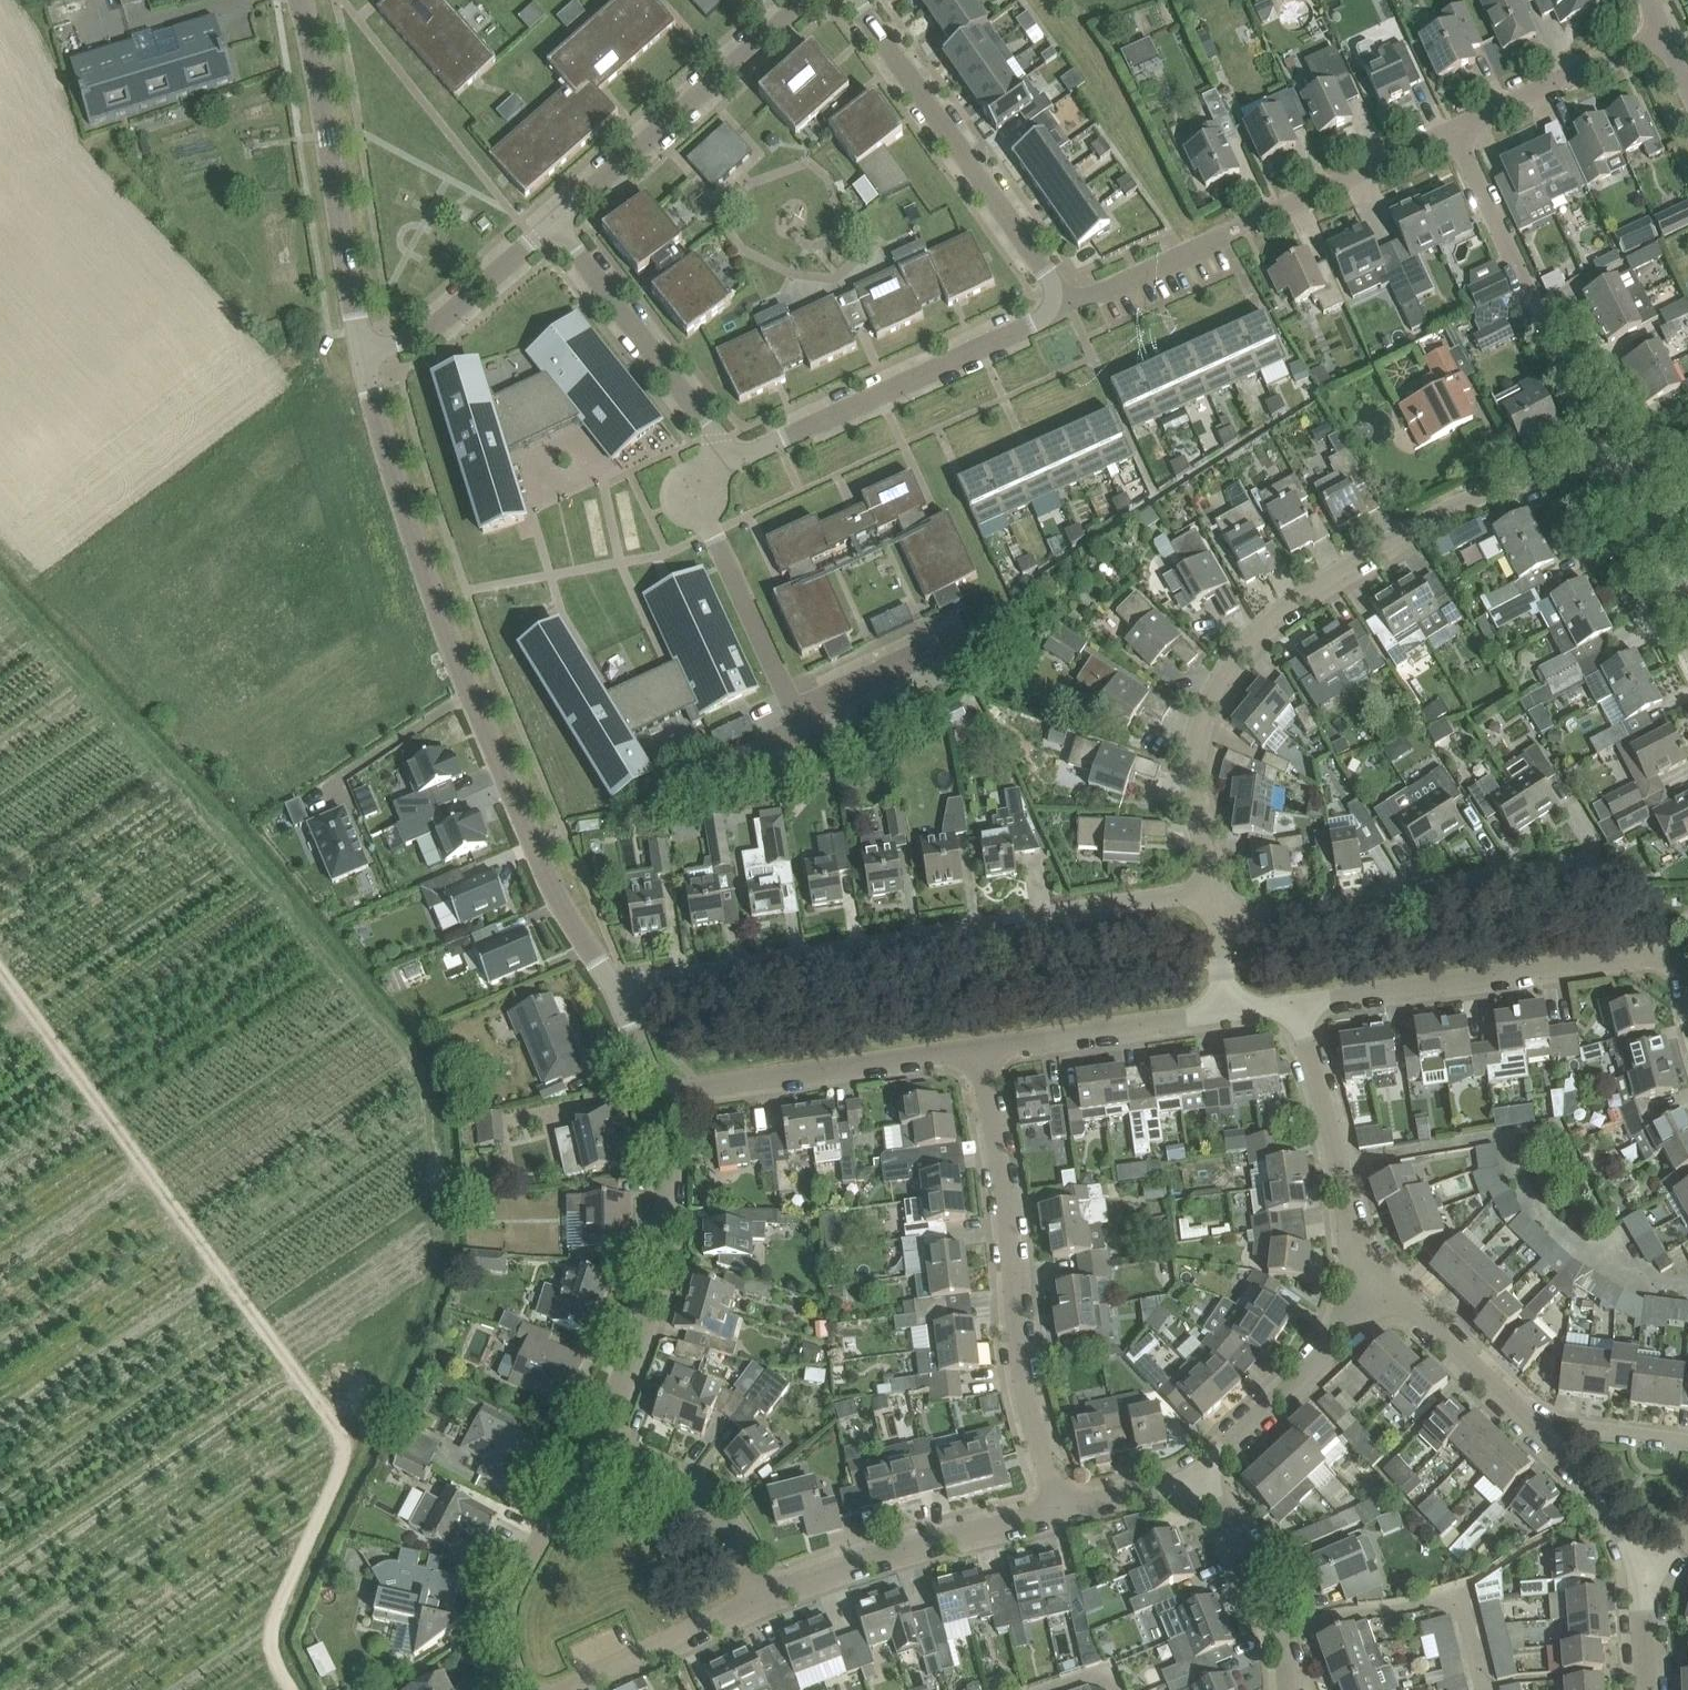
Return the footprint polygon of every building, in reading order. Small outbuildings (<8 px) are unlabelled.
[(377,9),(454,97),(496,61),(442,0),(387,0),(377,9)] [(567,86),(489,155),(525,196),(618,114),(598,92),(675,23),(655,0),(619,0),(547,64),(567,86)] [(559,16),(573,32),(591,15),(578,0),(577,0),(559,16)] [(694,4),(706,18),(721,4),(726,0),(691,0),(694,4)] [(927,9),(941,0),(921,0),(927,9)] [(927,9),(941,28),(974,5),(970,0),(941,0),(927,9)] [(1481,2),(1494,30),(1503,50),(1535,35),(1526,15),(1519,0),(1480,0),(1481,2)] [(1542,18),(1560,9),(1566,21),(1588,11),(1591,3),(1590,0),(1534,0),(1542,18)] [(974,5),(941,28),(953,46),(954,48),(988,25),(974,5)] [(1420,39),(1429,59),(1439,80),(1474,63),(1469,51),(1482,45),(1473,25),(1464,5),(1444,15),(1449,26),(1420,39)] [(1032,20),(1027,13),(1016,21),(1021,28),(1032,20)] [(1037,27),(1032,20),(1021,28),(1026,35),(1037,27)] [(953,46),(943,53),(957,73),(990,49),(1000,43),(1001,42),(989,24),(988,25),(954,48),(953,46)] [(132,42),(111,48),(115,61),(74,73),(90,124),(234,80),(219,29),(177,42),(174,29),(153,35),(152,31),(131,37),(132,42)] [(1125,49),(1136,78),(1165,67),(1154,38),(1125,49)] [(1361,61),(1381,106),(1410,93),(1407,88),(1420,82),(1402,43),(1390,49),(1389,48),(1376,54),(1372,44),(1368,42),(1357,47),(1356,51),(1361,61)] [(821,116),(829,127),(857,167),(880,199),(911,185),(884,147),(902,135),(874,95),(856,108),(843,92),(849,88),(812,46),(759,93),(796,135),(821,116)] [(1041,57),(1046,64),(1058,56),(1052,48),(1041,57)] [(990,49),(957,73),(970,92),(1004,68),(990,49)] [(1317,89),(1301,96),(1310,115),(1319,135),(1351,120),(1344,104),(1340,95),(1334,81),(1348,75),(1345,68),(1338,54),(1314,65),(1321,79),(1314,82),(1317,89)] [(1004,68),(970,92),(982,109),(1025,79),(1026,78),(1015,61),(1004,68)] [(982,109),(981,109),(982,111),(996,131),(1020,115),(1027,125),(1053,107),(1043,94),(1038,98),(1025,79),(982,109)] [(1217,123),(1229,118),(1216,91),(1202,97),(1214,124),(1196,133),(1200,141),(1184,149),(1196,173),(1199,172),(1206,187),(1239,172),(1217,123)] [(1262,161),(1296,146),(1290,134),(1305,127),(1288,91),(1267,100),(1272,112),(1245,124),(1262,161)] [(517,95),(499,111),(511,124),(529,108),(517,95)] [(1607,114),(1616,135),(1625,153),(1643,145),(1649,158),(1664,151),(1651,123),(1646,125),(1635,101),(1607,114)] [(1569,146),(1568,146),(1586,186),(1587,187),(1611,176),(1604,162),(1621,155),(1603,116),(1575,129),(1582,145),(1571,150),(1569,146)] [(1035,121),(1024,129),(1029,135),(1040,127),(1035,121)] [(686,159),(699,172),(714,188),(753,153),(738,137),(738,136),(726,124),(686,159)] [(1026,174),(1057,153),(1043,133),(1012,156),(1013,157),(1014,156),(1026,174)] [(1107,145),(1102,139),(1091,147),(1096,153),(1107,145)] [(1550,141),(1526,152),(1550,203),(1586,186),(1568,146),(1555,152),(1550,141)] [(1107,145),(1096,153),(1101,160),(1112,152),(1107,145)] [(1550,203),(1526,152),(1502,163),(1507,174),(1495,180),(1519,232),(1532,226),(1526,214),(1550,203)] [(1070,171),(1057,153),(1026,174),(1040,193),(1070,171)] [(1083,190),(1070,171),(1040,193),(1053,211),(1083,190)] [(1122,190),(1133,182),(1129,176),(1117,184),(1122,190)] [(1133,182),(1122,190),(1127,197),(1138,189),(1133,182)] [(1053,211),(1066,230),(1096,209),(1083,190),(1053,211)] [(1419,201),(1418,201),(1439,246),(1471,231),(1452,190),(1421,205),(1419,201)] [(651,265),(665,282),(652,292),(688,337),(731,302),(696,258),(686,265),(672,248),(682,240),(646,196),(603,230),(638,275),(651,265)] [(1412,259),(1400,265),(1416,299),(1434,291),(1418,256),(1439,246),(1418,201),(1391,214),(1412,259)] [(1655,220),(1663,237),(1680,229),(1687,225),(1687,204),(1672,212),(1655,220)] [(1110,228),(1096,209),(1066,230),(1078,248),(1077,248),(1078,250),(1110,228)] [(1649,218),(1613,235),(1623,254),(1658,237),(1649,218)] [(1416,299),(1400,265),(1385,272),(1364,227),(1346,235),(1347,238),(1328,246),(1337,266),(1346,284),(1373,272),(1381,288),(1389,284),(1400,307),(1400,306),(1416,299)] [(928,254),(922,241),(891,256),(897,268),(854,288),(856,292),(835,302),(833,297),(790,317),(784,305),(754,319),(759,332),(716,351),(739,402),(785,381),(781,372),(807,360),(811,369),(857,348),(849,332),(870,322),(877,339),(923,317),(919,308),(932,302),(944,297),(948,306),(994,285),(971,234),(928,254)] [(1632,256),(1625,260),(1631,272),(1639,269),(1662,257),(1656,244),(1632,256)] [(1279,269),(1269,273),(1278,294),(1289,289),(1295,304),(1311,296),(1315,304),(1318,302),(1324,314),(1345,304),(1339,291),(1330,271),(1318,277),(1307,253),(1278,266),(1279,269)] [(1593,264),(1597,273),(1620,261),(1616,253),(1593,264)] [(1542,281),(1547,292),(1564,284),(1559,273),(1542,281)] [(1475,324),(1480,334),(1480,335),(1493,328),(1482,308),(1510,295),(1501,275),(1461,293),(1471,315),(1473,314),(1477,323),(1475,324)] [(1583,295),(1595,319),(1643,294),(1638,285),(1623,293),(1615,278),(1603,285),(1583,295)] [(1643,294),(1595,319),(1608,344),(1628,334),(1656,319),(1651,309),(1643,294)] [(1412,331),(1427,324),(1416,299),(1400,306),(1412,331)] [(1667,326),(1671,325),(1677,322),(1687,316),(1687,304),(1686,300),(1660,313),(1667,326)] [(1287,360),(1266,315),(1240,327),(1260,372),(1287,360)] [(435,378),(483,533),(524,520),(504,453),(580,417),(614,459),(660,422),(576,317),(530,354),(546,374),(487,401),(476,365),(435,378)] [(1480,335),(1480,334),(1474,337),(1482,353),(1492,348),(1512,337),(1504,322),(1493,328),(1480,335)] [(1677,322),(1671,325),(1676,334),(1682,331),(1677,322)] [(1671,325),(1667,326),(1660,330),(1666,341),(1667,342),(1677,337),(1676,334),(1671,325)] [(1214,338),(1235,384),(1260,372),(1240,327),(1214,338)] [(1209,395),(1235,384),(1214,338),(1188,350),(1209,395)] [(1623,363),(1634,385),(1669,367),(1658,345),(1623,363)] [(1460,397),(1470,392),(1459,372),(1470,367),(1459,347),(1449,352),(1447,348),(1425,359),(1431,374),(1421,380),(1427,394),(1401,408),(1411,427),(1421,422),(1431,442),(1473,421),(1460,397)] [(1163,361),(1184,407),(1209,395),(1188,350),(1163,361)] [(1184,407),(1163,361),(1137,373),(1158,419),(1184,407)] [(1669,367),(1634,385),(1645,407),(1680,389),(1669,367)] [(1132,431),(1158,419),(1137,373),(1111,385),(1132,431)] [(1505,410),(1511,424),(1521,443),(1557,425),(1534,380),(1520,387),(1526,399),(1505,410)] [(1279,413),(1285,409),(1279,395),(1272,398),(1279,413)] [(1272,398),(1264,401),(1272,418),(1279,413),(1272,398)] [(1087,424),(1107,470),(1133,458),(1113,412),(1087,424)] [(1081,481),(1107,470),(1087,424),(1061,436),(1081,481)] [(1224,428),(1231,444),(1238,440),(1231,425),(1224,428)] [(1224,428),(1217,432),(1224,448),(1231,444),(1224,428)] [(1314,486),(1337,528),(1366,512),(1354,491),(1366,484),(1355,465),(1347,450),(1338,433),(1328,439),(1337,456),(1329,460),(1336,474),(1314,486)] [(1035,447),(1056,493),(1081,481),(1061,436),(1035,447)] [(1010,459),(1031,505),(1056,493),(1035,447),(1010,459)] [(1183,474),(1190,470),(1184,456),(1176,459),(1183,474)] [(1031,505),(1010,459),(984,471),(1005,516),(1031,505)] [(1169,462),(1177,478),(1183,474),(1176,459),(1169,462)] [(958,482),(978,528),(1005,516),(984,471),(958,482)] [(963,601),(956,586),(976,576),(948,515),(928,524),(922,511),(927,508),(911,474),(862,497),(865,504),(842,515),(819,525),(816,518),(766,541),(782,575),(787,573),(793,586),(773,595),(802,657),(823,647),(830,663),(853,652),(846,637),(853,634),(824,572),(818,575),(812,562),(832,553),(830,550),(853,539),(876,528),(878,531),(898,522),(904,535),(897,538),(926,600),(932,597),(939,612),(963,601)] [(1301,514),(1303,513),(1298,504),(1308,499),(1295,475),(1258,495),(1256,491),(1250,494),(1262,514),(1267,511),(1291,554),(1315,540),(1301,514)] [(1126,493),(1119,496),(1125,511),(1132,507),(1126,493)] [(1119,496),(1112,499),(1119,515),(1125,511),(1119,496)] [(1255,533),(1264,527),(1250,502),(1215,522),(1239,566),(1237,568),(1246,584),(1265,573),(1257,557),(1266,552),(1255,533)] [(1153,507),(1138,517),(1146,530),(1161,520),(1153,507)] [(1488,565),(1506,556),(1540,537),(1528,512),(1493,530),(1497,538),(1479,547),(1488,565)] [(1448,536),(1456,550),(1487,534),(1480,520),(1448,536)] [(1078,523),(1071,526),(1078,542),(1085,537),(1078,523)] [(1064,530),(1071,546),(1078,542),(1071,526),(1064,530)] [(1185,567),(1173,574),(1191,606),(1212,594),(1225,616),(1239,608),(1195,531),(1172,544),(1172,546),(1181,562),(1182,562),(1185,567)] [(1540,537),(1506,556),(1519,581),(1554,564),(1540,537)] [(1031,554),(1023,557),(1030,571),(1037,568),(1031,554)] [(1111,556),(1103,564),(1110,572),(1118,564),(1111,556)] [(1023,575),(1030,571),(1023,557),(1016,561),(1023,575)] [(521,647),(614,800),(651,777),(627,738),(696,706),(702,715),(755,690),(700,572),(647,596),(677,662),(602,696),(558,625),(521,647)] [(1415,574),(1393,589),(1427,641),(1448,627),(1462,619),(1445,593),(1432,601),(1415,574)] [(1537,607),(1549,631),(1598,606),(1585,581),(1550,599),(1537,607)] [(1480,600),(1488,615),(1519,598),(1512,585),(1480,600)] [(1427,641),(1393,589),(1371,603),(1387,629),(1375,636),(1387,655),(1396,668),(1408,661),(1402,651),(1404,649),(1420,646),(1427,641)] [(1125,640),(1135,651),(1151,667),(1168,650),(1186,668),(1198,657),(1136,593),(1116,612),(1132,627),(1136,623),(1139,627),(1125,640)] [(1519,598),(1488,615),(1496,629),(1527,613),(1519,598)] [(906,605),(888,614),(870,622),(877,638),(895,630),(913,621),(906,605)] [(1612,632),(1598,606),(1549,631),(1550,633),(1549,633),(1561,657),(1538,669),(1546,684),(1578,667),(1571,653),(1612,632)] [(1477,624),(1486,641),(1493,637),(1485,620),(1477,624)] [(1340,622),(1318,636),(1342,673),(1364,659),(1373,674),(1385,667),(1369,640),(1357,648),(1340,622)] [(1050,639),(1079,657),(1087,644),(1059,626),(1050,639)] [(1451,628),(1431,639),(1435,648),(1456,637),(1451,628)] [(1342,673),(1318,636),(1295,650),(1312,676),(1300,684),(1312,702),(1317,710),(1329,702),(1320,687),(1342,673)] [(1598,705),(1614,696),(1649,678),(1635,653),(1601,671),(1606,681),(1589,689),(1598,705)] [(1096,709),(1127,728),(1140,708),(1162,722),(1171,708),(1092,657),(1077,680),(1095,692),(1098,687),(1107,692),(1096,709)] [(1578,667),(1546,684),(1547,686),(1528,696),(1534,707),(1544,702),(1546,705),(1586,683),(1578,667)] [(1287,704),(1294,697),(1282,676),(1274,686),(1276,687),(1272,692),(1260,682),(1243,702),(1247,705),(1248,704),(1276,728),(1292,708),(1287,704)] [(1649,678),(1614,696),(1628,722),(1662,704),(1649,678)] [(959,701),(945,708),(950,723),(966,715),(959,701)] [(1248,704),(1247,705),(1232,724),(1243,734),(1240,738),(1251,747),(1255,743),(1262,749),(1278,730),(1276,728),(1248,704)] [(1293,712),(1307,735),(1318,728),(1305,705),(1293,712)] [(754,733),(747,717),(711,734),(718,750),(754,733)] [(1589,741),(1596,755),(1628,740),(1621,725),(1589,741)] [(1440,726),(1428,733),(1436,745),(1443,741),(1445,733),(1440,726)] [(1639,766),(1629,771),(1637,786),(1647,781),(1648,783),(1687,762),(1670,730),(1631,750),(1639,766)] [(1089,785),(1102,790),(1123,797),(1131,774),(1156,782),(1161,766),(1140,760),(1076,738),(1068,764),(1088,771),(1090,765),(1095,767),(1089,785)] [(1349,750),(1343,738),(1331,744),(1337,755),(1349,750)] [(1390,744),(1383,748),(1393,762),(1399,758),(1390,744)] [(1533,769),(1512,783),(1535,821),(1558,806),(1541,780),(1553,773),(1536,747),(1524,754),(1533,769)] [(452,754),(448,756),(445,749),(405,767),(416,795),(393,804),(401,823),(397,825),(398,826),(438,809),(430,790),(451,782),(462,777),(452,754)] [(1223,763),(1243,772),(1247,774),(1253,762),(1229,751),(1223,763)] [(1261,765),(1285,776),(1290,764),(1266,753),(1261,765)] [(1408,791),(1416,805),(1417,804),(1442,841),(1464,827),(1447,801),(1459,793),(1447,775),(1442,767),(1430,775),(1431,776),(1408,791)] [(1234,782),(1231,807),(1275,813),(1270,812),(1274,788),(1264,786),(1265,781),(1250,778),(1249,784),(1234,782)] [(1535,821),(1512,783),(1499,792),(1492,781),(1482,787),(1480,783),(1468,790),(1472,798),(1484,817),(1496,809),(1513,835),(1535,821)] [(1594,807),(1602,823),(1641,803),(1632,786),(1604,800),(1605,802),(1594,807)] [(367,788),(354,793),(358,803),(371,797),(367,788)] [(1670,846),(1687,837),(1687,797),(1654,814),(1670,846)] [(943,837),(921,841),(929,888),(962,882),(954,836),(967,834),(964,812),(961,799),(948,801),(942,832),(943,837)] [(1361,830),(1372,823),(1359,800),(1347,807),(1361,830)] [(295,827),(308,821),(299,801),(287,806),(295,827)] [(1417,804),(1416,805),(1395,818),(1386,803),(1374,811),(1391,837),(1402,830),(1419,856),(1442,841),(1417,804)] [(1641,803),(1602,823),(1603,823),(1597,826),(1606,841),(1621,833),(1622,834),(1649,819),(1641,803)] [(1306,817),(1322,819),(1324,808),(1308,806),(1306,817)] [(1233,833),(1248,835),(1247,841),(1262,843),(1262,837),(1272,838),(1272,836),(1275,815),(1275,813),(1231,807),(1231,808),(1236,809),(1235,817),(1233,833)] [(478,814),(461,821),(446,827),(438,809),(398,826),(406,846),(433,834),(445,862),(486,845),(483,838),(487,836),(478,814)] [(333,882),(368,867),(344,810),(308,825),(333,882)] [(901,810),(888,812),(892,839),(884,840),(883,833),(860,837),(861,843),(863,856),(867,876),(870,897),(902,892),(898,870),(895,848),(905,846),(904,837),(906,837),(901,810)] [(1012,818),(1010,810),(996,812),(997,818),(992,819),(995,837),(980,839),(986,878),(1017,873),(1013,849),(1021,847),(1021,854),(1040,851),(1024,816),(1012,818)] [(768,866),(745,870),(753,917),(785,912),(781,888),(793,886),(780,811),(759,815),(768,866)] [(686,882),(689,905),(693,927),(724,922),(719,894),(734,892),(729,866),(721,817),(706,819),(712,858),(705,859),(704,868),(684,871),(686,882)] [(1077,847),(1099,848),(1099,842),(1104,842),(1103,862),(1140,864),(1141,840),(1167,841),(1168,825),(1079,820),(1077,847)] [(398,826),(383,833),(391,852),(406,846),(398,826)] [(1330,837),(1331,846),(1336,872),(1336,876),(1362,872),(1359,857),(1365,856),(1363,842),(1357,843),(1355,833),(1330,837)] [(654,872),(655,876),(658,875),(670,873),(664,834),(648,837),(654,872)] [(809,885),(812,907),(843,902),(838,873),(852,871),(846,834),(831,836),(816,839),(819,861),(805,863),(809,885)] [(1302,837),(1276,841),(1278,855),(1287,853),(1305,850),(1303,841),(1302,837)] [(1331,846),(1319,848),(1323,874),(1336,872),(1331,846)] [(1287,853),(1278,855),(1248,860),(1252,885),(1267,883),(1269,893),(1291,889),(1289,879),(1291,878),(1287,853)] [(508,906),(494,872),(466,884),(460,871),(420,887),(430,911),(449,902),(459,926),(508,906)] [(659,883),(626,889),(634,937),(667,931),(659,883)] [(501,939),(496,926),(472,936),(477,949),(474,950),(488,984),(539,962),(525,929),(501,939)] [(1637,1035),(1655,1030),(1647,1000),(1621,1007),(1618,997),(1599,1003),(1605,1026),(1614,1024),(1618,1039),(1637,1035)] [(529,1007),(515,1013),(524,1034),(526,1038),(546,1086),(560,1081),(564,1079),(584,1070),(566,1027),(566,1026),(565,1026),(564,1026),(563,1026),(561,1027),(560,1024),(549,998),(529,1007)] [(1518,1009),(1519,1016),(1526,1061),(1551,1057),(1551,1060),(1566,1058),(1562,1028),(1548,1030),(1544,1005),(1518,1009)] [(1483,1046),(1487,1076),(1489,1084),(1528,1078),(1526,1061),(1519,1016),(1494,1019),(1497,1044),(1483,1046)] [(1440,1027),(1441,1026),(1440,1020),(1414,1024),(1417,1048),(1403,1050),(1408,1080),(1423,1078),(1422,1074),(1447,1070),(1440,1027)] [(1466,1023),(1441,1026),(1440,1027),(1447,1070),(1447,1073),(1464,1070),(1465,1079),(1487,1076),(1483,1046),(1470,1048),(1466,1023)] [(1576,1026),(1562,1028),(1566,1058),(1580,1056),(1579,1048),(1576,1026)] [(1364,1035),(1371,1081),(1372,1081),(1371,1075),(1395,1072),(1393,1049),(1390,1027),(1364,1031),(1364,1035)] [(1371,1081),(1364,1035),(1339,1039),(1342,1056),(1337,1057),(1339,1073),(1344,1072),(1346,1084),(1371,1081)] [(1616,1057),(1622,1080),(1672,1067),(1665,1042),(1641,1048),(1637,1035),(1618,1039),(1607,1042),(1611,1058),(1616,1057)] [(1233,1109),(1233,1106),(1257,1102),(1256,1098),(1248,1044),(1247,1039),(1233,1041),(1234,1046),(1224,1048),(1228,1079),(1215,1081),(1219,1111),(1233,1109)] [(1272,1041),(1248,1044),(1256,1098),(1279,1095),(1276,1079),(1293,1077),(1288,1063),(1276,1065),(1272,1041)] [(1174,1055),(1174,1062),(1182,1114),(1206,1111),(1206,1113),(1219,1111),(1215,1081),(1202,1083),(1198,1051),(1174,1055)] [(1149,1144),(1163,1142),(1160,1117),(1182,1114),(1174,1062),(1150,1065),(1154,1090),(1141,1092),(1145,1122),(1148,1144),(1149,1144)] [(1625,1125),(1653,1114),(1648,1100),(1678,1092),(1672,1067),(1622,1080),(1622,1081),(1615,1083),(1622,1108),(1618,1110),(1623,1124),(1624,1123),(1625,1125)] [(1124,1069),(1100,1072),(1106,1119),(1131,1115),(1132,1124),(1136,1157),(1149,1156),(1150,1156),(1149,1144),(1148,1144),(1145,1122),(1141,1092),(1128,1094),(1124,1070),(1124,1069)] [(1083,1122),(1106,1119),(1100,1072),(1075,1076),(1079,1100),(1066,1102),(1071,1140),(1082,1138),(1084,1134),(1084,1131),(1083,1122)] [(1014,1084),(1020,1123),(1036,1121),(1036,1126),(1049,1124),(1051,1140),(1067,1138),(1062,1107),(1049,1109),(1045,1080),(1014,1084)] [(1550,1088),(1555,1118),(1581,1114),(1576,1084),(1550,1088)] [(902,1125),(902,1127),(952,1121),(949,1096),(932,1099),(930,1085),(911,1088),(912,1101),(899,1103),(902,1125)] [(487,1098),(476,1100),(479,1111),(489,1109),(487,1098)] [(860,1102),(846,1104),(849,1126),(850,1132),(850,1134),(864,1132),(863,1124),(860,1102)] [(581,1149),(560,1154),(566,1178),(586,1173),(586,1174),(600,1170),(621,1165),(617,1149),(622,1148),(612,1104),(590,1109),(577,1112),(580,1126),(575,1127),(576,1128),(581,1149)] [(834,1105),(808,1109),(813,1150),(815,1150),(816,1164),(840,1162),(843,1184),(855,1183),(852,1154),(850,1134),(850,1132),(838,1134),(834,1105)] [(1533,1107),(1497,1108),(1498,1122),(1534,1121),(1533,1107)] [(788,1154),(813,1150),(808,1109),(782,1112),(785,1134),(788,1154)] [(476,1117),(479,1145),(504,1143),(501,1112),(476,1117)] [(1625,1125),(1630,1139),(1633,1138),(1646,1164),(1664,1153),(1687,1140),(1687,1116),(1686,1112),(1658,1127),(1653,1114),(1625,1125)] [(773,1136),(759,1138),(760,1145),(749,1147),(744,1117),(713,1122),(718,1163),(735,1161),(736,1167),(750,1165),(750,1164),(761,1162),(763,1174),(777,1172),(776,1162),(777,1162),(773,1136)] [(881,1159),(881,1168),(936,1161),(934,1148),(955,1145),(952,1121),(902,1127),(904,1151),(884,1153),(880,1159),(881,1159)] [(1383,1148),(1380,1133),(1380,1128),(1356,1132),(1359,1151),(1383,1148)] [(1427,1129),(1416,1131),(1418,1141),(1429,1140),(1427,1129)] [(1391,1132),(1380,1133),(1383,1148),(1393,1146),(1391,1132)] [(1254,1137),(1246,1137),(1248,1152),(1278,1147),(1276,1134),(1254,1137)] [(1674,1194),(1687,1185),(1687,1171),(1687,1169),(1687,1140),(1664,1153),(1675,1175),(1660,1183),(1667,1196),(1674,1194)] [(1476,1149),(1480,1173),(1499,1167),(1496,1145),(1476,1149)] [(1250,1166),(1267,1164),(1270,1188),(1302,1185),(1309,1184),(1305,1158),(1280,1162),(1278,1147),(1248,1152),(1250,1166)] [(881,1168),(881,1159),(873,1160),(874,1168),(881,1168)] [(777,1172),(779,1192),(792,1191),(788,1160),(777,1162),(776,1162),(777,1172)] [(920,1179),(923,1200),(961,1195),(958,1171),(938,1174),(936,1161),(881,1168),(883,1183),(920,1179)] [(1160,1161),(1120,1166),(1122,1180),(1162,1174),(1160,1161)] [(1480,1195),(1489,1192),(1508,1185),(1499,1167),(1480,1173),(1472,1175),(1480,1195)] [(1379,1208),(1387,1205),(1426,1190),(1423,1180),(1414,1183),(1409,1169),(1370,1184),(1379,1208)] [(588,1214),(589,1249),(624,1248),(623,1219),(630,1218),(630,1196),(618,1196),(618,1182),(592,1183),(592,1197),(565,1198),(565,1215),(588,1214)] [(1250,1192),(1254,1217),(1251,1217),(1253,1231),(1283,1227),(1281,1214),(1306,1210),(1302,1185),(1270,1188),(1263,1189),(1264,1191),(1250,1192)] [(1508,1185),(1489,1192),(1497,1209),(1516,1200),(1508,1185)] [(1685,1215),(1687,1213),(1687,1185),(1674,1194),(1685,1215)] [(1064,1205),(1039,1209),(1043,1234),(1094,1227),(1090,1202),(1094,1202),(1102,1200),(1102,1198),(1101,1188),(1100,1186),(1092,1187),(1084,1188),(1077,1190),(1063,1191),(1062,1192),(1064,1205)] [(1387,1205),(1395,1227),(1435,1212),(1443,1209),(1440,1201),(1432,1204),(1426,1190),(1387,1205)] [(905,1226),(906,1241),(941,1236),(939,1223),(964,1220),(961,1195),(923,1200),(904,1202),(908,1226),(905,1226)] [(1521,1211),(1516,1200),(1497,1209),(1502,1220),(1508,1227),(1522,1213),(1521,1211)] [(737,1224),(705,1223),(704,1257),(720,1257),(720,1266),(756,1276),(750,1258),(752,1258),(752,1241),(766,1241),(766,1226),(777,1226),(796,1227),(796,1218),(783,1218),(783,1212),(777,1212),(760,1211),(738,1211),(737,1224)] [(1403,1250),(1417,1245),(1436,1263),(1460,1239),(1451,1231),(1443,1234),(1435,1212),(1395,1227),(1403,1250)] [(840,1213),(822,1215),(824,1230),(842,1228),(840,1213)] [(1538,1228),(1532,1223),(1519,1237),(1525,1243),(1538,1228)] [(1630,1235),(1635,1243),(1652,1233),(1648,1225),(1630,1235)] [(1078,1256),(1080,1269),(1109,1265),(1107,1251),(1104,1251),(1100,1226),(1094,1227),(1043,1234),(1043,1235),(1049,1234),(1053,1259),(1078,1256)] [(1253,1231),(1255,1243),(1253,1256),(1270,1257),(1268,1274),(1307,1280),(1310,1249),(1285,1246),(1283,1227),(1253,1231)] [(1525,1243),(1533,1250),(1546,1236),(1538,1228),(1525,1243)] [(1652,1233),(1635,1243),(1640,1251),(1657,1241),(1652,1233)] [(913,1254),(916,1277),(967,1271),(963,1247),(943,1249),(941,1236),(906,1241),(908,1254),(913,1254)] [(1430,1269),(1447,1286),(1476,1255),(1460,1239),(1436,1263),(1430,1269)] [(569,1261),(590,1262),(589,1249),(568,1249),(569,1261)] [(469,1271),(505,1274),(506,1255),(471,1251),(469,1271)] [(1552,1269),(1559,1275),(1573,1261),(1566,1254),(1552,1269)] [(1447,1286),(1465,1303),(1494,1272),(1476,1255),(1447,1286)] [(1654,1262),(1661,1273),(1672,1267),(1666,1256),(1654,1262)] [(1533,1269),(1539,1275),(1548,1265),(1543,1259),(1533,1269)] [(1544,1291),(1526,1310),(1535,1319),(1536,1318),(1554,1300),(1553,1300),(1564,1289),(1569,1293),(1572,1295),(1573,1285),(1583,1267),(1573,1261),(1559,1275),(1544,1291)] [(1050,1288),(1054,1313),(1098,1307),(1094,1282),(1111,1280),(1109,1265),(1080,1269),(1082,1283),(1050,1288)] [(1583,1267),(1573,1285),(1593,1297),(1604,1280),(1583,1267)] [(540,1302),(539,1305),(539,1308),(540,1311),(541,1314),(542,1317),(555,1321),(554,1324),(569,1328),(590,1335),(608,1277),(587,1270),(585,1270),(583,1275),(571,1271),(564,1291),(552,1287),(549,1289),(547,1290),(545,1292),(543,1295),(541,1297),(541,1298),(540,1300),(540,1302)] [(1261,1292),(1247,1313),(1279,1335),(1294,1314),(1273,1300),(1281,1288),(1262,1276),(1255,1270),(1247,1283),(1261,1292)] [(919,1301),(914,1302),(916,1314),(916,1316),(950,1311),(949,1298),(970,1295),(967,1271),(916,1277),(919,1301)] [(1465,1303),(1482,1319),(1504,1297),(1512,1289),(1494,1272),(1465,1303)] [(728,1317),(735,1290),(695,1279),(688,1304),(728,1317)] [(1604,1280),(1594,1297),(1602,1302),(1612,1285),(1604,1280)] [(743,1294),(771,1302),(775,1289),(747,1281),(743,1294)] [(844,1289),(830,1290),(831,1300),(845,1298),(844,1289)] [(1615,1310),(1624,1314),(1632,1296),(1623,1292),(1615,1310)] [(1482,1319),(1474,1327),(1493,1345),(1508,1329),(1521,1314),(1504,1297),(1482,1319)] [(1666,1321),(1669,1301),(1645,1298),(1641,1325),(1665,1328),(1666,1321)] [(1676,1323),(1678,1302),(1669,1301),(1666,1321),(1676,1323)] [(709,1338),(706,1350),(734,1357),(737,1345),(722,1341),(728,1317),(688,1304),(685,1316),(678,1314),(674,1328),(709,1338)] [(1221,1323),(1211,1334),(1234,1354),(1244,1343),(1265,1357),(1279,1335),(1247,1313),(1246,1314),(1234,1306),(1222,1325),(1221,1323)] [(1098,1307),(1054,1313),(1058,1339),(1083,1336),(1084,1350),(1107,1347),(1114,1346),(1111,1331),(1109,1331),(1106,1307),(1098,1308),(1098,1307)] [(937,1350),(938,1351),(976,1346),(973,1321),(952,1324),(950,1311),(916,1316),(916,1317),(906,1318),(908,1330),(917,1329),(917,1328),(925,1327),(929,1351),(937,1350)] [(503,1376),(561,1403),(579,1362),(547,1347),(553,1334),(523,1324),(525,1321),(505,1312),(499,1326),(518,1335),(518,1336),(531,1342),(522,1363),(508,1357),(500,1375),(503,1376)] [(1536,1318),(1535,1319),(1502,1354),(1523,1373),(1551,1344),(1541,1333),(1546,1328),(1536,1318)] [(1203,1347),(1186,1364),(1222,1402),(1241,1385),(1224,1366),(1234,1354),(1211,1334),(1201,1345),(1203,1347)] [(1359,1366),(1377,1384),(1406,1353),(1389,1336),(1359,1366)] [(1588,1355),(1583,1397),(1608,1401),(1609,1392),(1608,1392),(1614,1349),(1613,1349),(1613,1344),(1591,1341),(1590,1349),(1589,1349),(1588,1355)] [(675,1354),(702,1362),(706,1350),(678,1342),(675,1354)] [(1614,1349),(1608,1392),(1609,1392),(1632,1395),(1636,1364),(1637,1364),(1639,1352),(1640,1345),(1628,1343),(1626,1351),(1614,1349)] [(804,1344),(800,1359),(817,1363),(821,1348),(804,1344)] [(927,1376),(929,1390),(960,1386),(958,1373),(979,1370),(976,1346),(938,1351),(940,1374),(927,1376)] [(1588,1355),(1564,1352),(1559,1394),(1583,1397),(1588,1355)] [(1394,1401),(1400,1395),(1400,1394),(1424,1370),(1423,1370),(1406,1353),(1377,1384),(1394,1401)] [(1222,1402),(1186,1364),(1169,1381),(1147,1357),(1136,1368),(1154,1388),(1161,1395),(1176,1411),(1186,1402),(1203,1420),(1222,1402)] [(1429,1364),(1423,1370),(1424,1370),(1400,1394),(1400,1395),(1394,1401),(1393,1402),(1410,1419),(1447,1381),(1429,1364)] [(1632,1395),(1630,1406),(1655,1409),(1661,1367),(1637,1364),(1636,1364),(1632,1395)] [(653,1419),(679,1429),(698,1379),(695,1378),(697,1374),(676,1366),(670,1381),(668,1380),(653,1419)] [(1679,1412),(1680,1407),(1684,1377),(1684,1370),(1661,1367),(1655,1409),(1679,1412)] [(806,1369),(804,1381),(823,1384),(825,1372),(806,1369)] [(725,1454),(734,1465),(732,1467),(732,1470),(737,1477),(741,1478),(743,1476),(744,1479),(779,1452),(753,1419),(759,1411),(767,1416),(790,1386),(768,1370),(751,1393),(746,1399),(747,1400),(731,1421),(748,1436),(725,1454)] [(1680,1407),(1687,1408),(1687,1377),(1684,1377),(1680,1407)] [(714,1408),(731,1421),(747,1400),(746,1399),(751,1393),(742,1386),(739,1391),(737,1390),(734,1394),(698,1379),(679,1429),(702,1438),(714,1408)] [(960,1386),(929,1390),(931,1403),(939,1402),(961,1399),(960,1386)] [(1138,1393),(1111,1400),(1117,1430),(1131,1427),(1136,1451),(1167,1445),(1162,1423),(1158,1406),(1142,1410),(1138,1393)] [(1328,1395),(1317,1404),(1337,1425),(1347,1415),(1328,1395)] [(885,1396),(873,1400),(876,1412),(889,1409),(885,1396)] [(1107,1401),(1085,1406),(1088,1423),(1072,1426),(1080,1463),(1095,1460),(1096,1467),(1112,1464),(1110,1457),(1105,1432),(1117,1430),(1111,1400),(1107,1401)] [(1442,1450),(1448,1443),(1469,1421),(1468,1421),(1450,1403),(1423,1431),(1442,1450)] [(1329,1469),(1346,1452),(1307,1410),(1289,1427),(1295,1433),(1319,1458),(1324,1464),(1329,1469)] [(1347,1415),(1337,1425),(1346,1434),(1342,1437),(1349,1445),(1363,1431),(1348,1414),(1347,1415)] [(1448,1443),(1466,1460),(1493,1433),(1475,1415),(1468,1421),(1469,1421),(1448,1443)] [(482,1474),(493,1480),(513,1490),(520,1477),(512,1472),(517,1464),(524,1469),(531,1457),(511,1447),(518,1435),(482,1416),(466,1448),(489,1460),(482,1474)] [(973,1445),(960,1449),(972,1494),(1008,1485),(994,1429),(971,1435),(973,1445)] [(1370,1438),(1363,1431),(1349,1445),(1355,1452),(1370,1438)] [(413,1432),(402,1452),(429,1466),(440,1446),(413,1432)] [(1319,1458),(1295,1433),(1278,1449),(1306,1481),(1324,1464),(1319,1458)] [(1466,1460),(1484,1478),(1511,1451),(1493,1433),(1466,1460)] [(920,1441),(927,1471),(940,1467),(948,1500),(972,1494),(960,1449),(956,1436),(933,1441),(933,1438),(920,1441)] [(887,1466),(886,1466),(896,1504),(920,1498),(914,1474),(927,1471),(920,1441),(883,1450),(887,1466)] [(844,1449),(854,1488),(854,1489),(867,1486),(873,1510),(896,1504),(886,1466),(864,1472),(857,1445),(844,1449)] [(1314,1489),(1306,1481),(1278,1449),(1260,1466),(1289,1497),(1297,1505),(1314,1489)] [(1511,1451),(1484,1478),(1503,1496),(1530,1469),(1511,1451)] [(433,1468),(429,1466),(402,1452),(395,1466),(426,1482),(433,1468)] [(1397,1458),(1383,1471),(1400,1490),(1414,1476),(1397,1458)] [(1289,1497),(1260,1466),(1242,1483),(1271,1514),(1289,1497)] [(769,1468),(760,1476),(764,1481),(773,1474),(769,1468)] [(1414,1476),(1400,1490),(1407,1497),(1421,1484),(1414,1476)] [(1510,1507),(1531,1527),(1537,1534),(1564,1522),(1550,1508),(1560,1498),(1539,1478),(1510,1507)] [(769,1493),(777,1525),(804,1518),(809,1537),(841,1529),(834,1502),(820,1506),(814,1482),(769,1493)] [(854,1489),(854,1488),(840,1491),(846,1517),(861,1513),(854,1489)] [(471,1503),(472,1501),(448,1489),(442,1502),(426,1494),(409,1525),(448,1546),(449,1543),(453,1545),(459,1535),(455,1533),(462,1519),(490,1534),(498,1518),(471,1503)] [(1370,1501),(1362,1505),(1371,1522),(1380,1518),(1370,1501)] [(1423,1516),(1435,1528),(1449,1514),(1438,1502),(1423,1516)] [(1477,1523),(1487,1532),(1505,1513),(1495,1504),(1477,1523)] [(1371,1522),(1362,1505),(1354,1510),(1361,1523),(1363,1527),(1371,1522)] [(1449,1514),(1435,1528),(1441,1535),(1456,1522),(1449,1514)] [(1130,1533),(1141,1528),(1146,1526),(1141,1516),(1125,1520),(1130,1533)] [(1316,1526),(1322,1539),(1334,1533),(1329,1521),(1328,1520),(1316,1526)] [(1291,1537),(1296,1550),(1322,1539),(1316,1526),(1291,1537)] [(1437,1541),(1448,1552),(1462,1538),(1451,1527),(1437,1541)] [(1134,1546),(1144,1569),(1144,1570),(1185,1553),(1175,1529),(1146,1541),(1141,1528),(1130,1533),(1112,1540),(1118,1553),(1134,1546)] [(1383,1586),(1374,1566),(1377,1560),(1369,1540),(1363,1538),(1328,1554),(1308,1562),(1309,1565),(1306,1566),(1304,1564),(1303,1564),(1311,1583),(1312,1582),(1311,1580),(1315,1579),(1322,1595),(1340,1587),(1346,1602),(1383,1586)] [(421,1555),(402,1550),(400,1549),(397,1563),(388,1564),(382,1567),(376,1571),(373,1573),(384,1594),(378,1593),(373,1620),(421,1631),(414,1656),(446,1637),(465,1626),(437,1619),(440,1608),(444,1609),(449,1609),(453,1606),(455,1602),(461,1578),(418,1568),(421,1555)] [(1552,1554),(1554,1582),(1594,1579),(1593,1551),(1552,1554)] [(1058,1553),(1033,1559),(1047,1619),(1071,1614),(1076,1635),(1090,1633),(1078,1581),(1065,1584),(1058,1553)] [(1134,1615),(1142,1612),(1154,1607),(1170,1600),(1165,1588),(1194,1576),(1185,1553),(1144,1570),(1144,1569),(1129,1575),(1138,1599),(1130,1602),(1134,1615)] [(1022,1624),(1047,1619),(1033,1559),(1009,1564),(1016,1595),(1002,1598),(1010,1628),(1022,1626),(1022,1624)] [(1474,1588),(1479,1606),(1498,1602),(1505,1601),(1501,1570),(1474,1588)] [(981,1571),(956,1577),(967,1621),(981,1617),(982,1620),(992,1618),(996,1632),(1010,1628),(1002,1598),(989,1601),(981,1571)] [(940,1613),(926,1617),(935,1647),(937,1654),(937,1657),(941,1675),(944,1674),(945,1678),(953,1676),(954,1670),(953,1666),(950,1653),(948,1642),(944,1627),(967,1621),(956,1577),(932,1583),(940,1613)] [(1519,1586),(1520,1600),(1548,1597),(1546,1583),(1519,1586)] [(890,1589),(877,1594),(892,1641),(893,1641),(898,1656),(913,1651),(924,1658),(924,1660),(937,1657),(937,1654),(935,1648),(926,1617),(912,1620),(903,1590),(894,1593),(893,1591),(890,1589)] [(1566,1594),(1568,1620),(1606,1617),(1604,1592),(1566,1594)] [(864,1635),(850,1640),(861,1670),(874,1665),(868,1648),(892,1641),(877,1594),(864,1598),(862,1601),(863,1603),(855,1606),(864,1635)] [(1172,1641),(1172,1642),(1226,1620),(1217,1596),(1188,1608),(1183,1595),(1170,1600),(1154,1607),(1159,1620),(1161,1619),(1171,1642),(1172,1641)] [(1479,1606),(1485,1630),(1504,1625),(1498,1602),(1479,1606)] [(847,1675),(861,1670),(850,1640),(837,1645),(826,1616),(802,1625),(818,1667),(841,1658),(847,1675)] [(1421,1624),(1425,1638),(1453,1631),(1450,1617),(1421,1624)] [(1568,1620),(1570,1645),(1570,1646),(1599,1644),(1608,1644),(1606,1617),(1568,1620)] [(1167,1685),(1196,1674),(1212,1667),(1207,1654),(1236,1643),(1226,1620),(1172,1642),(1181,1665),(1162,1673),(1167,1685)] [(1326,1665),(1374,1647),(1375,1646),(1366,1622),(1317,1639),(1326,1665)] [(777,1669),(785,1689),(800,1689),(795,1677),(818,1667),(802,1625),(779,1634),(790,1663),(777,1669)] [(1485,1630),(1491,1655),(1511,1651),(1523,1650),(1520,1625),(1505,1626),(1504,1625),(1485,1630)] [(1570,1646),(1570,1645),(1561,1646),(1563,1672),(1579,1671),(1601,1670),(1599,1644),(1570,1646)] [(1437,1650),(1440,1660),(1459,1656),(1457,1645),(1437,1650)] [(323,1646),(307,1654),(319,1679),(335,1671),(323,1646)] [(1335,1688),(1339,1687),(1383,1671),(1382,1670),(1374,1647),(1326,1665),(1335,1688)] [(777,1669),(763,1676),(750,1648),(727,1658),(742,1689),(785,1689),(777,1669)] [(1511,1651),(1491,1655),(1495,1671),(1497,1681),(1517,1676),(1514,1667),(1511,1651)] [(1459,1656),(1440,1660),(1442,1669),(1461,1664),(1459,1656)] [(727,1658),(704,1669),(714,1689),(742,1689),(727,1658)] [(1032,1667),(1024,1669),(1027,1680),(1035,1679),(1032,1667)] [(1340,1689),(1399,1689),(1391,1667),(1382,1670),(1383,1671),(1339,1687),(1340,1689)] [(409,1689),(451,1689),(443,1673),(423,1683),(409,1689)] [(1229,1674),(1200,1686),(1196,1674),(1167,1685),(1169,1689),(1236,1689),(1229,1674)] [(1602,1678),(1565,1681),(1565,1689),(1603,1689),(1602,1678)]
